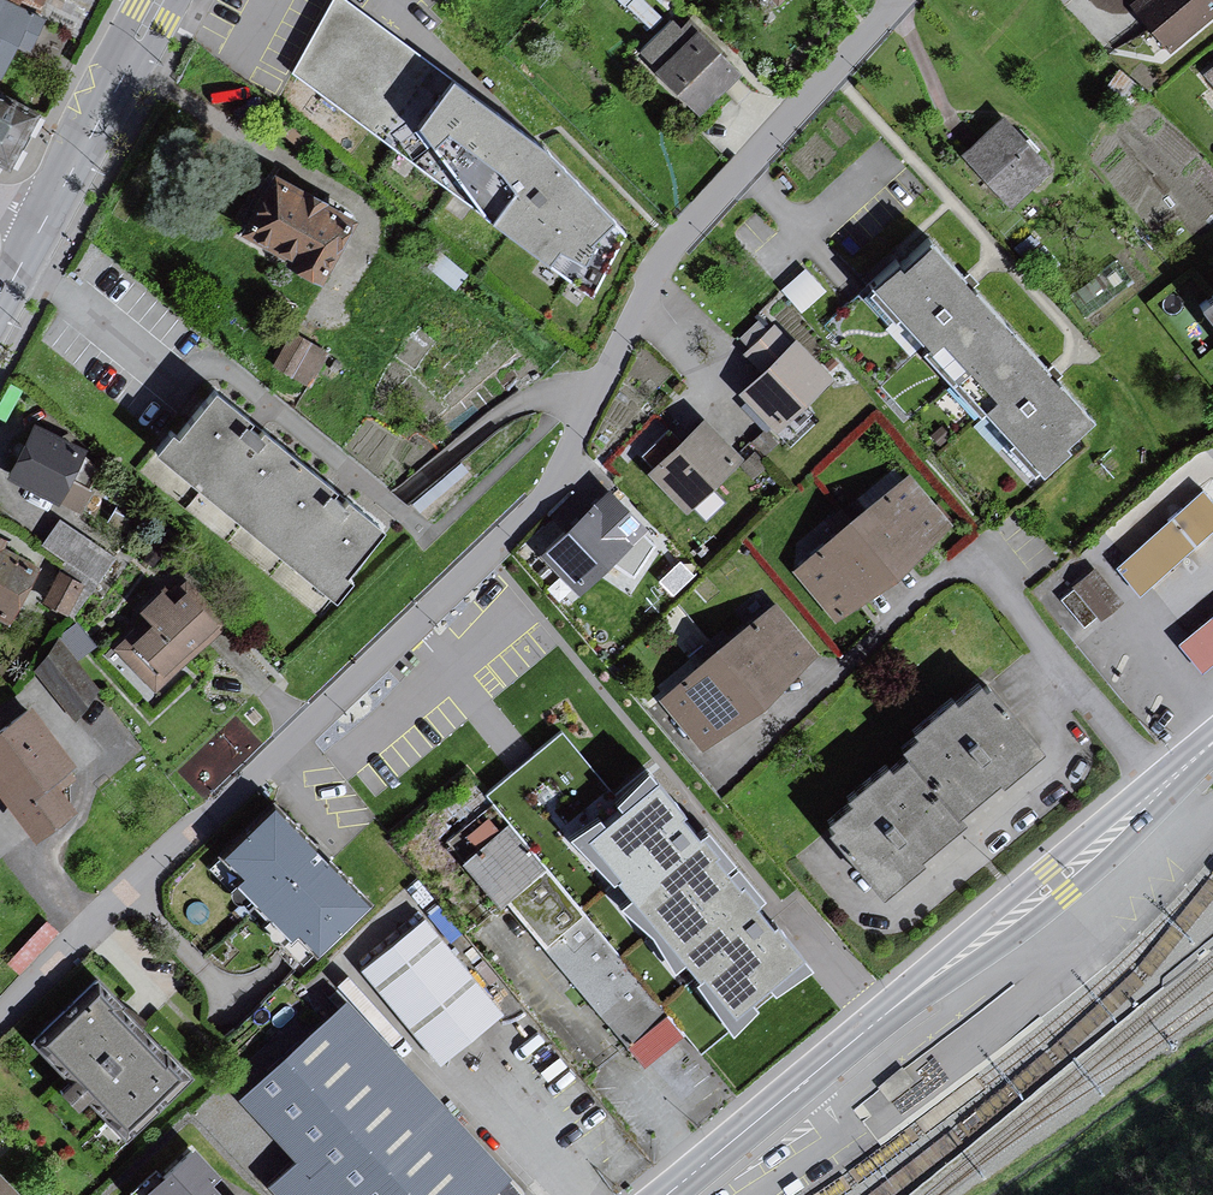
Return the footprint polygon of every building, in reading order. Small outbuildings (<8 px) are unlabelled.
[(20,34),(32,40),(45,14),(80,31),(96,0),(0,0),(0,75),(20,34)] [(346,0),(330,0),(290,71),(590,295),(625,232),(535,143),(346,0)] [(1212,13),(1212,0),(1145,0),(1178,41),(1212,13)] [(672,22),(640,52),(662,76),(698,113),(738,72),(717,49),(703,35),(691,23),(682,32),(672,22)] [(15,158),(41,105),(0,85),(0,151),(15,158)] [(1049,170),(1003,121),(965,157),(1011,205),(1049,170)] [(329,208),(276,182),(249,235),(301,261),(296,270),(325,285),(357,222),(329,208)] [(933,241),(879,289),(1040,471),(1094,424),(1051,376),(967,280),(933,241)] [(782,284),(804,307),(828,285),(806,262),(782,284)] [(1199,304),(1212,323),(1212,294),(1199,304)] [(332,344),(294,322),(273,358),(311,380),(332,344)] [(753,349),(746,355),(765,375),(744,395),(778,430),(832,379),(797,343),(792,348),(775,329),(769,335),(759,324),(743,339),(753,349)] [(186,422),(179,417),(162,437),(342,583),(359,562),(352,557),(389,512),(223,377),(186,422)] [(38,415),(8,472),(82,510),(95,484),(75,473),(85,453),(73,447),(79,436),(38,415)] [(686,443),(652,476),(686,511),(740,459),(706,424),(686,443)] [(909,480),(798,572),(838,620),(857,604),(928,544),(949,527),(909,480)] [(1120,569),(1143,594),(1212,531),(1212,507),(1202,495),(1120,569)] [(548,555),(581,591),(642,532),(608,497),(577,528),(548,555)] [(138,513),(114,500),(106,515),(130,528),(138,513)] [(119,547),(66,512),(48,538),(101,573),(119,547)] [(13,612),(42,556),(7,539),(13,528),(0,521),(0,606),(13,612)] [(85,576),(60,564),(45,594),(70,607),(85,576)] [(1064,601),(1085,626),(1097,616),(1101,621),(1122,604),(1095,572),(1073,588),(1075,591),(1064,601)] [(163,682),(230,618),(194,581),(182,592),(169,578),(146,600),(157,612),(140,628),(129,616),(114,630),(163,682)] [(777,608),(664,701),(704,749),(725,732),(798,671),(817,656),(777,608)] [(77,618),(62,630),(80,654),(96,642),(77,618)] [(1183,646),(1204,671),(1212,664),(1212,620),(1183,646)] [(63,638),(33,663),(74,712),(104,688),(63,638)] [(908,758),(960,816),(998,785),(1001,783),(1004,787),(1046,753),(992,686),(986,691),(980,685),(956,704),(953,699),(912,732),(918,738),(902,750),(908,758)] [(0,730),(0,788),(35,835),(69,810),(46,779),(69,762),(58,748),(29,709),(0,730)] [(805,967),(796,956),(728,1015),(612,879),(620,872),(583,829),(618,799),(562,731),(486,793),(700,1054),(805,967)] [(960,816),(908,758),(891,771),(887,767),(848,798),(852,804),(829,823),(835,831),(831,834),(882,898),(927,862),(923,858),(925,856),(966,824),(960,816)] [(691,824),(648,774),(618,799),(583,829),(620,872),(612,879),(728,1015),(796,956),(801,952),(764,909),(691,824)] [(320,855),(275,809),(229,853),(248,874),(238,883),(290,937),(299,929),(318,949),(366,904),(320,855)] [(683,1034),(508,831),(466,867),(474,877),(502,909),(509,903),(639,1055),(647,1064),(683,1034)] [(20,967),(73,915),(59,902),(7,954),(20,967)] [(497,1014),(419,919),(356,970),(435,1065),(497,1014)] [(99,985),(38,1042),(125,1134),(186,1077),(130,1018),(99,985)] [(345,1006),(246,1098),(304,1159),(274,1188),(281,1194),(484,1194),(504,1176),(387,1052),(345,1006)] [(193,1153),(148,1194),(218,1194),(207,1183),(214,1176),(193,1153)] [(0,1178),(0,1194),(17,1194),(0,1178)]
